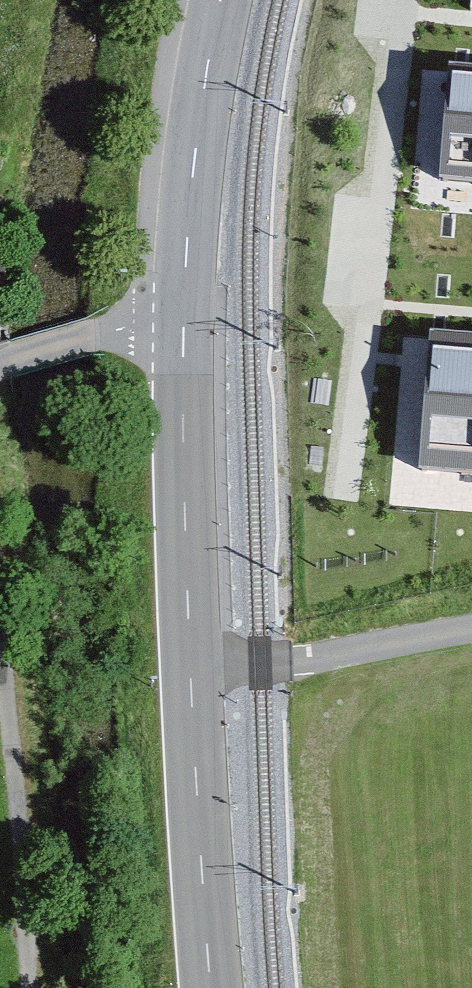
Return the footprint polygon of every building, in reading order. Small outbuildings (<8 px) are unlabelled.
[(448,62),(436,181),(471,185),(471,64),(448,62)] [(430,330),(418,469),(471,474),(471,334),(430,330)]
